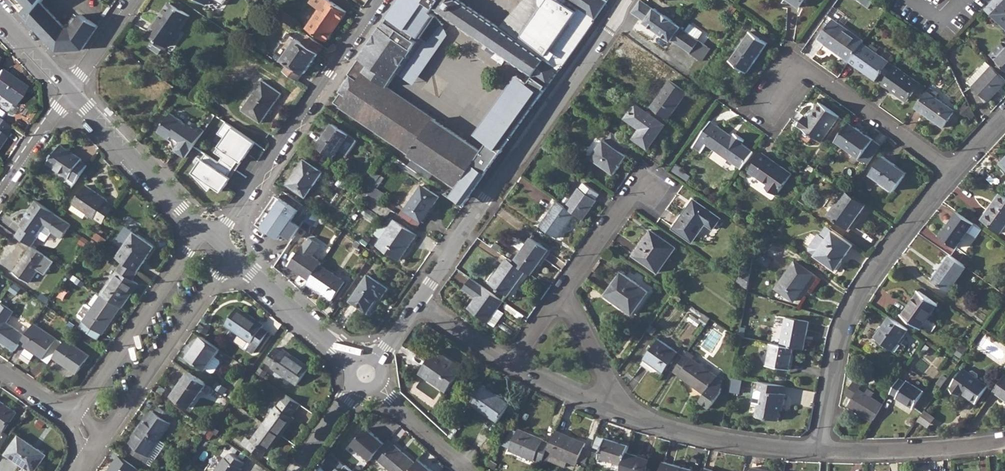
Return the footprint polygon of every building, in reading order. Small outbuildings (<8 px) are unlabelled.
[(17,5),(20,1),(27,9),(23,12),(31,21),(44,0),(12,0),(17,5)] [(307,27),(327,41),(346,12),(329,0),(325,0),(307,27)] [(348,73),(350,75),(339,90),(341,92),(334,101),(458,185),(476,159),(481,151),(478,148),(387,87),(419,40),(415,37),(418,34),(428,41),(445,27),(443,24),(441,20),(439,18),(437,15),(433,12),(436,8),(435,7),(436,6),(427,0),(399,0),(392,10),(389,14),(392,16),(389,19),(387,18),(348,73)] [(528,84),(538,91),(542,94),(548,85),(548,84),(595,18),(600,11),(606,2),(607,1),(605,0),(561,0),(560,1),(559,0),(541,0),(541,2),(541,3),(542,4),(542,5),(543,5),(518,40),(460,0),(427,0),(436,6),(435,7),(436,8),(534,74),(528,84)] [(635,13),(645,20),(644,22),(671,40),(672,39),(680,27),(681,26),(654,8),(643,1),(642,0),(640,0),(632,12),(635,13)] [(985,8),(1004,27),(1004,0),(992,0),(985,8)] [(69,30),(43,2),(31,21),(36,26),(59,49),(84,47),(99,25),(82,13),(71,30),(69,30)] [(160,16),(148,33),(166,46),(179,28),(180,30),(190,15),(172,3),(162,17),(160,16)] [(278,8),(274,13),(293,25),(296,20),(278,8)] [(818,39),(849,61),(862,43),(864,40),(832,18),(818,39)] [(680,27),(672,39),(702,60),(711,48),(680,27)] [(767,42),(755,34),(751,31),(731,60),(747,71),(767,43),(767,42)] [(297,38),(284,58),(290,62),(285,71),(298,80),(303,71),(305,73),(318,53),(317,52),(322,44),(308,35),(303,43),(297,38)] [(998,62),(1004,69),(1004,46),(1000,41),(989,53),(998,62)] [(862,43),(849,61),(876,79),(882,71),(888,75),(894,67),(888,62),(888,61),(862,43)] [(986,61),(967,81),(987,100),(1004,81),(1004,79),(1000,74),(993,68),(986,61)] [(888,75),(882,84),(906,101),(913,91),(919,83),(895,66),(894,67),(888,75)] [(12,104),(24,87),(12,78),(10,80),(5,76),(6,74),(0,70),(0,96),(12,104)] [(520,74),(479,131),(492,140),(505,149),(542,94),(520,74)] [(262,80),(242,110),(261,122),(281,93),(262,80)] [(669,80),(651,106),(668,118),(686,92),(669,80)] [(922,97),(915,107),(943,127),(955,110),(935,97),(939,91),(932,85),(928,91),(927,90),(922,97)] [(805,114),(799,124),(822,140),(840,115),(820,101),(809,117),(805,114)] [(635,104),(626,118),(640,128),(634,138),(648,147),(664,124),(635,104)] [(177,148),(187,156),(206,129),(192,120),(189,125),(172,113),(159,131),(170,139),(173,134),(176,136),(175,139),(177,145),(179,146),(177,148)] [(1,137),(3,138),(10,128),(0,120),(0,139),(1,137)] [(707,143),(742,168),(754,151),(741,142),(743,139),(735,134),(733,137),(710,121),(693,145),(702,151),(707,143)] [(849,121),(836,140),(860,158),(873,139),(849,121)] [(220,159),(233,168),(242,155),(245,157),(256,142),(226,122),(218,133),(225,138),(216,151),(223,156),(220,159)] [(332,123),(318,144),(334,155),(348,134),(332,123)] [(630,145),(611,131),(605,140),(603,138),(590,157),(614,174),(627,155),(625,153),(630,145)] [(454,193),(468,202),(505,149),(492,140),(454,193)] [(66,182),(73,186),(88,164),(82,160),(83,159),(61,144),(48,163),(68,178),(66,182)] [(225,180),(233,168),(220,159),(219,161),(206,152),(193,172),(209,190),(213,184),(222,191),(228,182),(225,180)] [(762,152),(749,171),(755,176),(756,175),(768,183),(766,186),(776,193),(778,190),(779,191),(792,173),(762,152)] [(883,155),(870,173),(894,190),(907,172),(883,155)] [(305,159),(288,183),(306,196),(323,171),(305,159)] [(375,171),(363,189),(369,193),(374,186),(381,175),(375,171)] [(578,187),(565,206),(574,212),(583,218),(596,199),(595,198),(599,193),(584,182),(580,187),(578,187)] [(363,189),(356,184),(353,190),(357,193),(355,197),(362,202),(363,201),(369,193),(363,189)] [(423,184),(406,209),(423,220),(439,195),(423,184)] [(95,217),(103,223),(115,205),(106,199),(107,198),(86,185),(70,208),(84,218),(87,213),(94,218),(95,217)] [(374,186),(369,193),(382,201),(386,194),(374,186)] [(849,191),(846,189),(828,214),(849,228),(866,203),(849,191)] [(313,209),(284,190),(280,196),(277,194),(274,199),(258,222),(283,239),(287,233),(293,238),(313,209)] [(1000,192),(981,219),(1001,232),(1004,226),(1004,196),(1000,192)] [(369,193),(363,201),(376,210),(382,202),(382,201),(369,193)] [(694,198),(674,227),(693,240),(706,222),(713,227),(721,217),(694,198)] [(22,225),(16,235),(32,245),(38,236),(36,235),(45,222),(51,226),(50,228),(51,231),(61,238),(71,224),(54,212),(36,200),(29,210),(31,212),(29,215),(27,214),(21,224),(22,225)] [(565,206),(557,200),(540,225),(557,237),(574,212),(565,206)] [(974,222),(957,211),(940,235),(957,247),(974,222)] [(394,220),(378,244),(399,259),(416,234),(394,220)] [(651,229),(634,254),(658,271),(676,247),(651,229)] [(827,237),(821,233),(816,234),(808,246),(810,249),(836,268),(853,244),(832,229),(827,237)] [(135,232),(119,256),(139,269),(155,246),(135,232)] [(522,250),(514,261),(526,270),(531,273),(548,249),(531,236),(527,243),(519,237),(514,244),(522,250)] [(290,264),(311,278),(321,264),(322,262),(312,255),(319,244),(309,237),(290,264)] [(47,256),(32,245),(14,271),(30,281),(47,256)] [(966,266),(950,254),(933,279),(949,290),(966,266)] [(514,261),(507,257),(491,282),(509,295),(526,270),(514,261)] [(117,269),(101,293),(102,294),(121,306),(122,307),(137,283),(132,279),(139,269),(124,259),(117,269)] [(795,260),(777,287),(794,299),(812,272),(795,260)] [(311,278),(309,281),(334,298),(345,281),(321,264),(311,278)] [(746,268),(738,281),(748,288),(751,271),(746,268)] [(621,271),(606,294),(633,313),(648,290),(621,271)] [(368,274),(350,300),(368,312),(379,296),(381,298),(388,288),(368,274)] [(503,301),(471,277),(463,288),(478,299),(476,301),(473,302),(468,307),(494,326),(504,312),(498,308),(503,301)] [(919,290),(902,314),(921,327),(938,304),(919,290)] [(121,306),(102,294),(94,306),(89,303),(86,303),(79,313),(80,315),(85,319),(84,320),(103,333),(121,306)] [(26,335),(7,322),(14,311),(0,301),(0,302),(0,339),(15,350),(26,335)] [(226,325),(239,335),(252,343),(248,349),(254,353),(268,332),(262,328),(265,325),(239,307),(226,325)] [(703,311),(701,315),(708,321),(710,317),(703,311)] [(908,328),(889,315),(875,336),(894,349),(898,342),(903,335),(908,328)] [(786,316),(782,344),(793,346),(804,348),(809,320),(786,316)] [(26,335),(21,342),(27,346),(23,352),(33,358),(37,353),(43,357),(56,338),(34,323),(26,335)] [(63,342),(53,356),(77,372),(89,354),(73,343),(74,342),(67,337),(63,342)] [(200,346),(196,343),(188,356),(205,368),(219,348),(205,338),(200,346)] [(658,338),(644,359),(663,372),(677,352),(658,338)] [(782,344),(771,342),(767,364),(789,368),(793,346),(782,344)] [(275,347),(266,361),(271,365),(271,367),(296,384),(309,366),(283,348),(281,351),(275,347)] [(421,372),(437,383),(452,361),(436,350),(421,372)] [(687,350),(673,370),(679,374),(679,375),(704,393),(699,400),(710,407),(720,392),(721,391),(721,388),(712,382),(716,376),(691,359),(694,355),(687,350)] [(70,375),(73,370),(54,358),(51,363),(70,375)] [(452,361),(437,383),(447,391),(463,368),(452,361)] [(952,385),(950,388),(959,394),(961,391),(976,402),(988,385),(963,368),(951,384),(952,385)] [(188,370),(172,395),(189,406),(199,391),(200,392),(204,387),(207,383),(188,370)] [(993,390),(1004,399),(1004,374),(993,390)] [(899,377),(890,393),(896,396),(896,398),(912,408),(923,390),(906,380),(906,381),(899,377)] [(848,405),(872,420),(883,404),(871,397),(874,392),(854,379),(845,394),(852,399),(848,405)] [(780,384),(759,380),(757,389),(754,392),(752,404),(758,405),(756,416),(778,420),(779,409),(782,410),(784,393),(779,392),(780,384)] [(484,384),(472,402),(498,420),(511,403),(484,384)] [(276,405),(263,422),(281,434),(293,417),(291,415),(299,403),(285,394),(277,405),(276,405)] [(4,430),(17,411),(0,400),(0,427),(4,430)] [(143,419),(139,425),(160,439),(171,422),(168,421),(172,415),(159,406),(155,411),(153,410),(149,414),(145,420),(143,419)] [(281,434),(263,422),(252,439),(252,440),(248,446),(262,456),(266,450),(269,452),(281,434)] [(137,433),(133,439),(130,443),(133,445),(129,450),(151,465),(165,443),(160,439),(139,425),(135,431),(137,433)] [(353,444),(371,460),(375,455),(385,443),(367,427),(353,444)] [(510,449),(542,463),(547,451),(550,443),(518,429),(517,431),(510,428),(503,445),(510,448),(510,449)] [(550,443),(547,451),(568,460),(577,464),(586,443),(555,431),(550,443)] [(0,437),(0,444),(3,446),(9,435),(2,432),(0,437)] [(7,453),(32,470),(34,470),(46,454),(19,435),(7,453)] [(599,457),(623,464),(627,452),(629,445),(606,437),(599,457)] [(375,455),(393,470),(409,470),(416,462),(389,439),(385,443),(375,455)] [(215,470),(241,470),(242,469),(240,467),(244,462),(231,452),(227,458),(225,457),(215,470)] [(621,470),(646,470),(650,459),(627,452),(623,464),(621,470)] [(137,467),(119,455),(115,461),(116,462),(110,470),(135,470),(137,467)] [(409,470),(433,470),(419,459),(416,462),(409,470)] [(343,461),(334,470),(355,470),(343,461)] [(662,470),(692,470),(693,469),(664,461),(662,470)]
